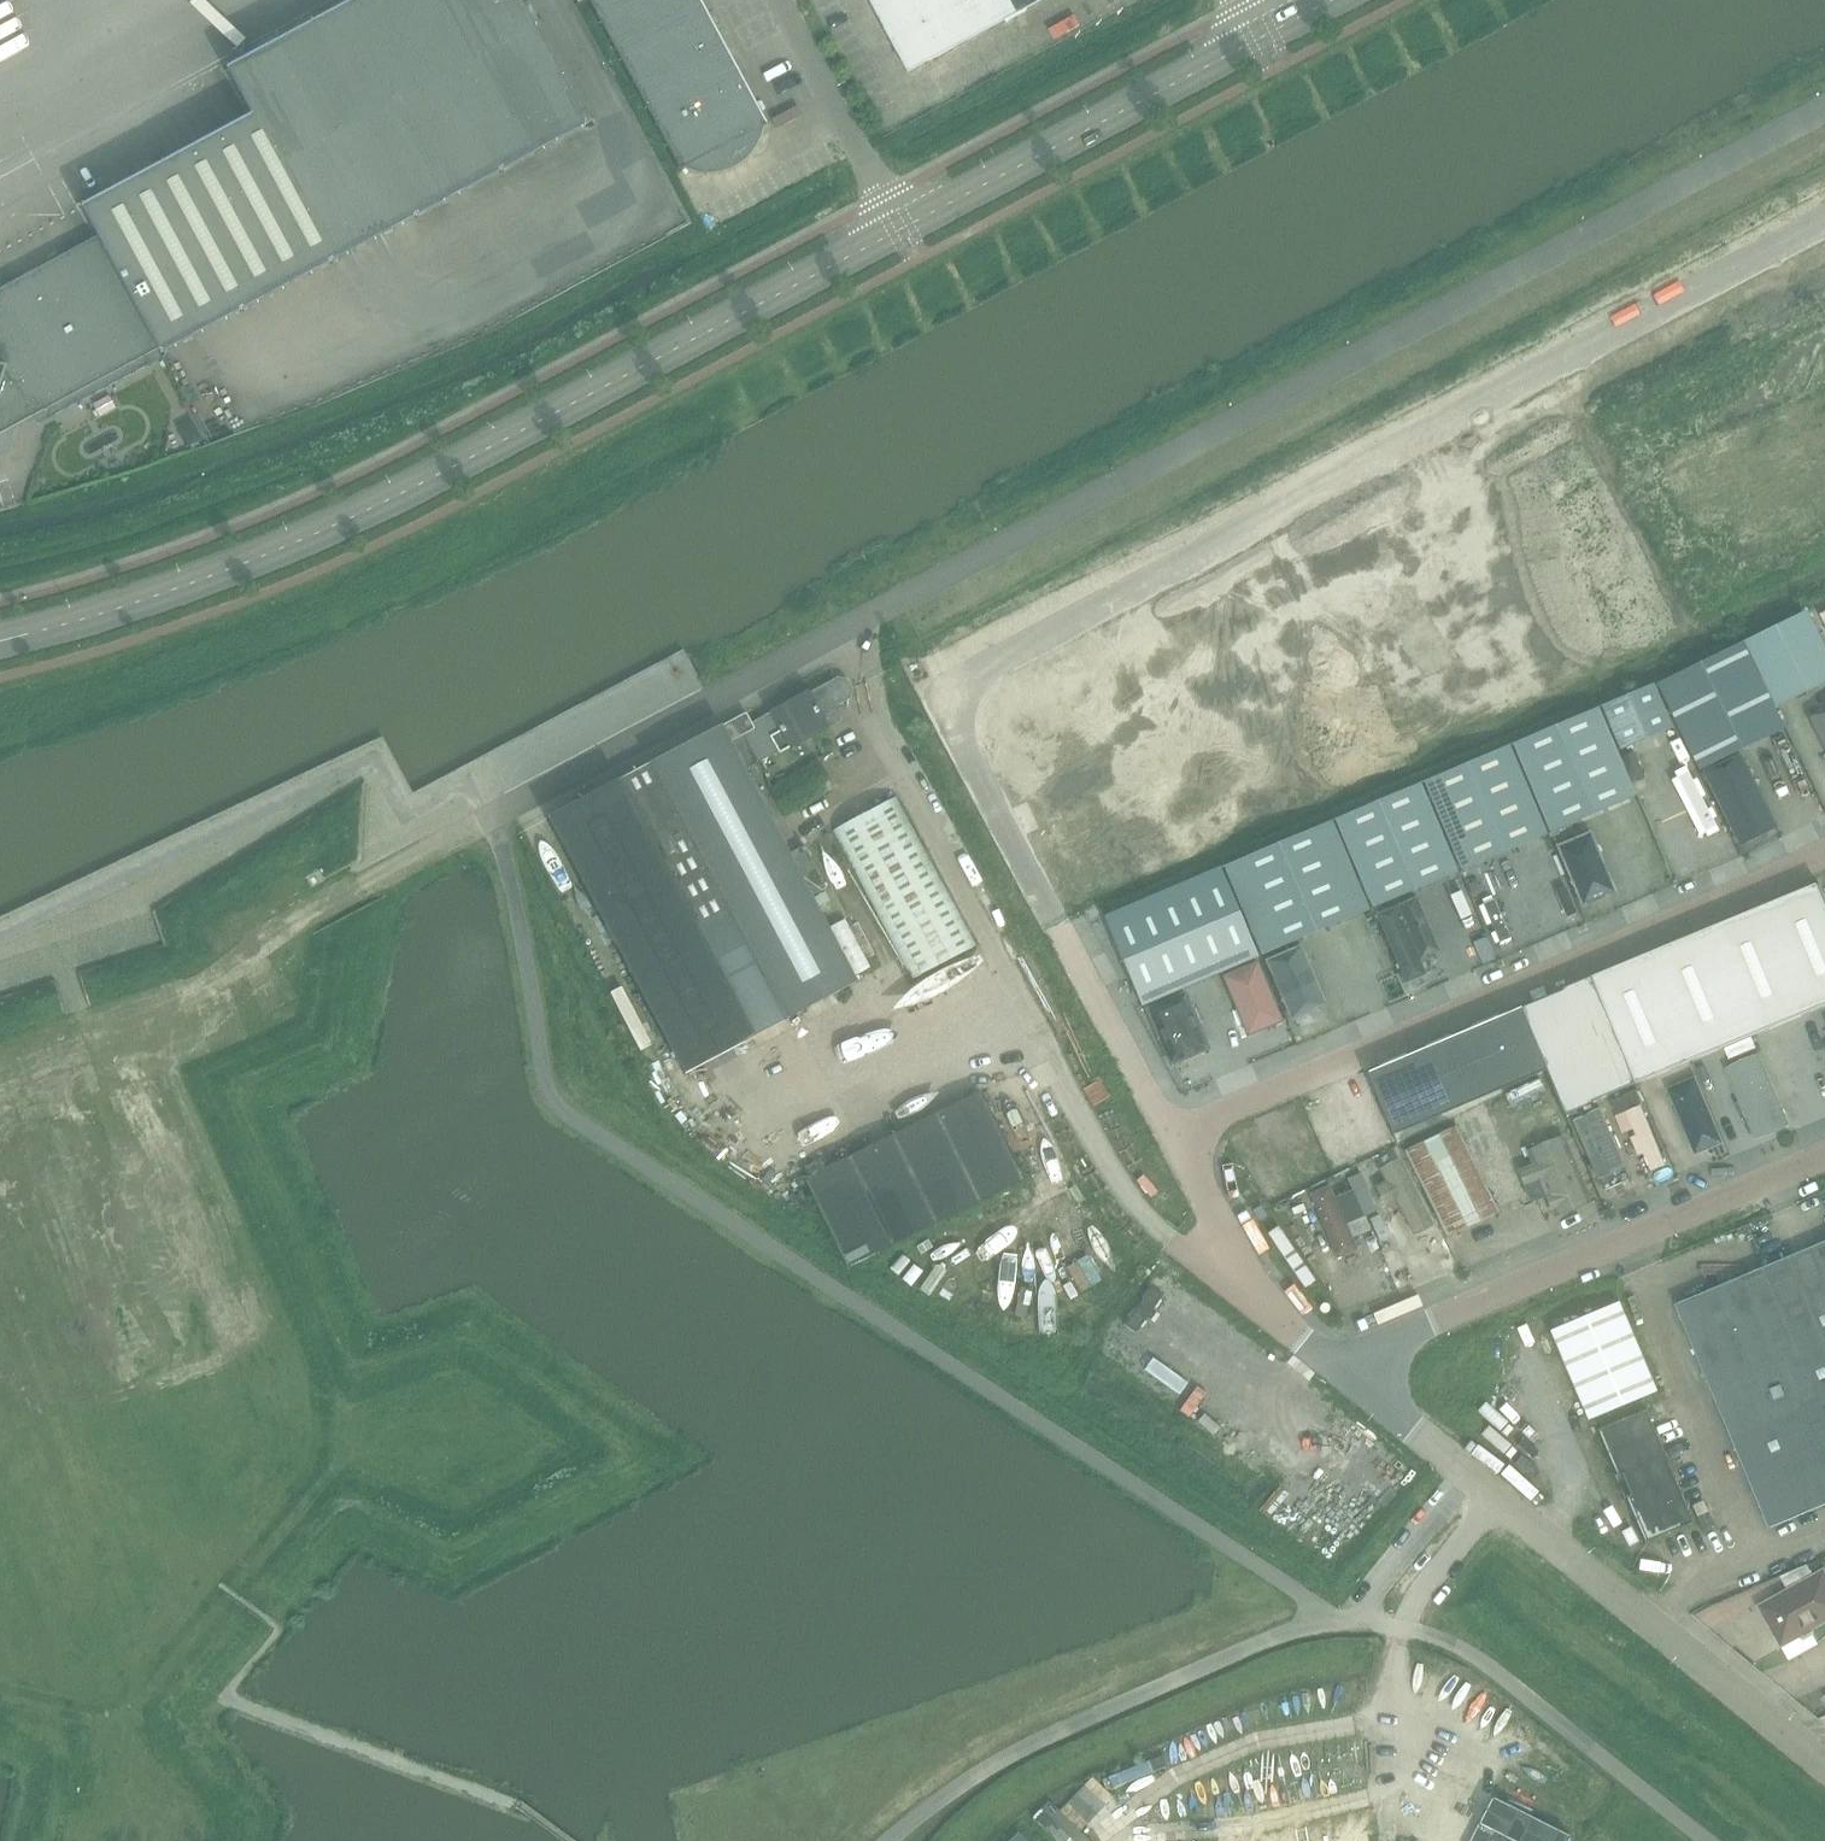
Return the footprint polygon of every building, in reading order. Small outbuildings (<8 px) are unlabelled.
[(46,409),(51,417),(149,364),(144,356),(157,349),(159,353),(587,124),(520,0),(352,0),(225,68),(250,115),(80,206),(97,236),(0,289),(0,433),(46,409)] [(610,41),(686,0),(588,0),(610,41)] [(633,84),(720,37),(700,0),(686,0),(610,41),(633,84)] [(895,51),(904,60),(916,64),(928,61),(1003,21),(1004,23),(1025,11),(1024,10),(1043,0),(868,0),(895,51)] [(633,84),(656,126),(743,79),(720,37),(633,84)] [(743,79),(656,126),(679,170),(683,168),(688,170),(693,172),(698,173),(703,173),(708,174),(714,173),(719,172),(724,171),(729,169),(734,167),(738,164),(743,161),(746,157),(750,154),(753,149),(756,145),(758,140),(760,135),(761,130),(762,125),(765,123),(765,124),(766,123),(743,79)] [(211,411),(193,418),(199,436),(217,429),(211,411)] [(100,434),(111,453),(136,440),(126,421),(100,434)] [(1807,609),(1807,610),(1824,646),(1824,600),(1807,609)] [(1774,706),(1824,681),(1824,649),(1806,611),(1807,610),(1807,609),(1742,641),(1742,642),(1743,642),(1775,705),(1774,706)] [(1657,684),(1699,770),(1783,729),(1741,642),(1742,642),(1742,641),(1655,684),(1656,685),(1657,684)] [(846,681),(838,679),(809,695),(807,692),(751,724),(765,751),(768,750),(777,745),(780,752),(842,721),(834,707),(850,699),(850,689),(846,681)] [(1599,706),(1599,707),(1601,706),(1620,750),(1672,728),(1653,685),(1656,685),(1655,684),(1599,706)] [(1634,796),(1597,708),(1597,707),(1512,743),(1513,743),(1513,745),(1521,764),(1550,832),(1634,796)] [(1805,720),(1824,758),(1824,709),(1805,720)] [(774,761),(768,750),(765,751),(751,724),(746,714),(721,727),(720,726),(549,817),(685,1074),(854,982),(844,959),(851,955),(829,912),(821,917),(810,896),(825,888),(803,847),(787,854),(741,768),(755,761),(760,769),(774,761)] [(1424,782),(1461,871),(1546,835),(1508,747),(1510,746),(1510,745),(1508,746),(1421,783),(1422,783),(1424,782)] [(1737,753),(1706,767),(1741,840),(1771,826),(1737,753)] [(772,788),(786,814),(832,789),(818,763),(772,788)] [(1335,818),(1335,819),(1354,863),(1373,907),(1457,871),(1419,783),(1335,818)] [(1674,785),(1641,798),(1672,871),(1704,858),(1674,785)] [(833,831),(912,978),(975,944),(897,797),(833,831)] [(1222,866),(1222,867),(1224,866),(1262,954),(1281,946),(1368,909),(1331,821),(1333,820),(1333,819),(1331,820),(1224,865),(1222,866)] [(1576,833),(1554,842),(1580,906),(1601,898),(1576,833)] [(1548,834),(1460,872),(1491,947),(1580,910),(1548,834)] [(1104,917),(1141,1006),(1199,981),(1257,957),(1219,868),(1104,917)] [(1819,884),(1763,907),(1807,1014),(1824,1006),(1824,900),(1819,884)] [(1376,908),(1406,979),(1421,973),(1416,961),(1436,952),(1410,893),(1376,908)] [(1752,1036),(1807,1014),(1763,907),(1708,930),(1752,1036)] [(1284,946),(1282,946),(1314,1022),(1402,985),(1371,909),(1368,910),(1284,946)] [(1587,917),(1589,929),(1619,926),(1617,913),(1587,917)] [(1647,955),(1691,1062),(1752,1036),(1708,930),(1647,955)] [(570,959),(593,950),(588,938),(565,948),(570,959)] [(971,996),(985,987),(965,955),(952,963),(971,996)] [(1594,977),(1638,1083),(1691,1062),(1647,955),(1594,977)] [(1594,977),(1520,1008),(1545,1070),(1564,1114),(1638,1083),(1594,977)] [(1184,994),(1147,1009),(1171,1064),(1207,1048),(1207,1045),(1184,994)] [(1520,1008),(1366,1073),(1392,1134),(1545,1070),(1520,1008)] [(1729,1152),(1790,1127),(1752,1036),(1691,1062),(1729,1152)] [(1392,1134),(1366,1073),(1299,1102),(1328,1168),(1395,1139),(1392,1134)] [(804,1179),(847,1268),(1025,1179),(980,1092),(804,1179)] [(1666,1143),(1672,1159),(1687,1153),(1666,1094),(1637,1104),(1653,1147),(1666,1143)] [(1227,1137),(1271,1206),(1331,1176),(1328,1168),(1299,1102),(1291,1105),(1241,1126),(1239,1127),(1236,1129),(1230,1134),(1227,1137)] [(1638,1119),(1626,1125),(1639,1152),(1651,1146),(1638,1119)] [(1405,1150),(1436,1215),(1447,1237),(1500,1212),(1458,1125),(1405,1150)] [(1524,1142),(1539,1179),(1554,1213),(1587,1199),(1556,1128),(1524,1142)] [(1430,1223),(1400,1157),(1380,1166),(1386,1178),(1375,1183),(1384,1202),(1395,1197),(1410,1232),(1430,1223)] [(1352,1189),(1334,1197),(1329,1186),(1310,1194),(1337,1257),(1356,1249),(1352,1238),(1346,1225),(1364,1217),(1367,1215),(1377,1211),(1361,1172),(1347,1178),(1352,1189)] [(1677,1305),(1770,1528),(1824,1505),(1824,1243),(1677,1305)] [(1424,1300),(1439,1292),(1432,1278),(1417,1286),(1424,1300)] [(1601,1428),(1645,1409),(1659,1403),(1617,1302),(1550,1330),(1588,1420),(1596,1416),(1601,1428)] [(1645,1409),(1601,1428),(1597,1430),(1597,1432),(1599,1431),(1616,1473),(1613,1475),(1613,1477),(1620,1474),(1629,1495),(1622,1498),(1623,1500),(1626,1498),(1644,1540),(1643,1540),(1644,1542),(1692,1522),(1691,1520),(1690,1521),(1672,1479),(1674,1479),(1673,1477),(1672,1477),(1663,1455),(1664,1455),(1663,1453),(1662,1453),(1644,1412),(1646,1411),(1645,1409)] [(1769,1626),(1782,1647),(1799,1637),(1804,1640),(1814,1635),(1814,1629),(1824,1623),(1824,1570),(1814,1576),(1807,1565),(1780,1577),(1788,1590),(1759,1607),(1769,1626)] [(1118,1806),(1139,1795),(1132,1780),(1111,1791),(1118,1806)] [(1570,1836),(1492,1797),(1469,1840),(1567,1840),(1570,1836)] [(1161,1840),(1191,1840),(1182,1823),(1158,1835),(1161,1840)] [(1017,1831),(1008,1840),(1027,1840),(1017,1831)]
